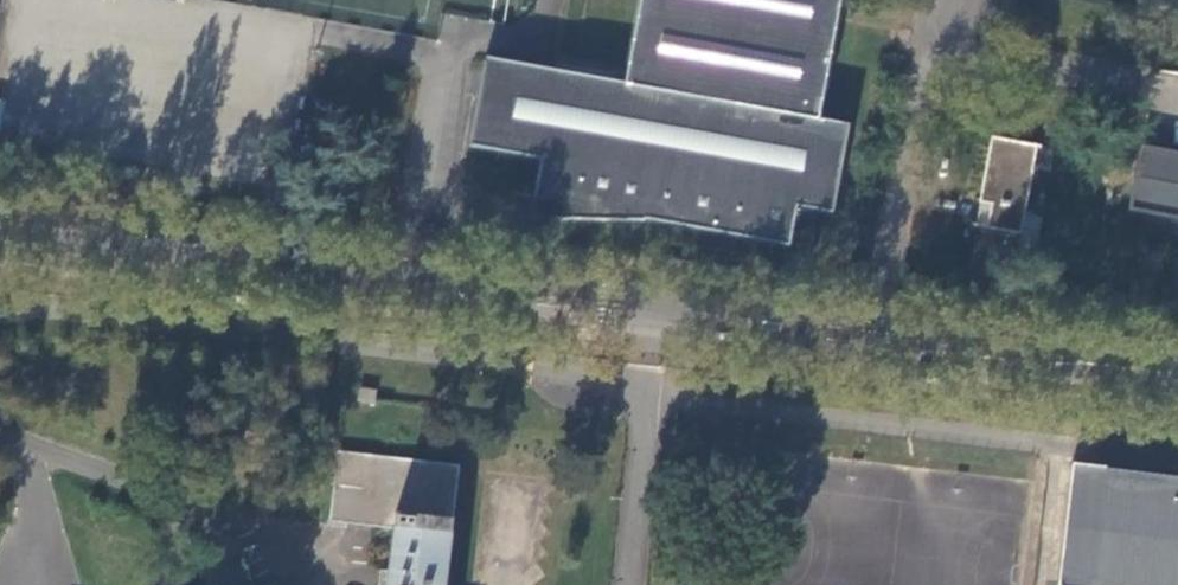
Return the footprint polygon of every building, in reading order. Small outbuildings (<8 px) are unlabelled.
[(786,248),(793,209),(829,216),(847,126),(816,120),(840,0),(639,0),(622,82),(485,55),(467,143),(539,158),(531,199),(560,204),(557,215),(556,218),(552,218),(551,221),(642,224),(643,219),(786,248)] [(297,132),(304,133),(312,96),(304,95),(297,132)] [(312,96),(304,133),(330,138),(336,101),(312,96)] [(986,227),(1020,233),(1035,144),(990,137),(978,203),(989,204),(986,227)] [(1124,211),(1177,221),(1177,154),(1136,146),(1124,211)] [(304,167),(314,169),(318,149),(307,147),(304,167)] [(989,204),(978,203),(974,225),(986,227),(989,204)] [(355,400),(373,402),(375,389),(357,387),(355,400)] [(444,584),(459,466),(339,451),(331,519),(396,526),(389,584),(444,584)] [(1074,463),(1059,584),(1177,584),(1177,476),(1074,463)]
